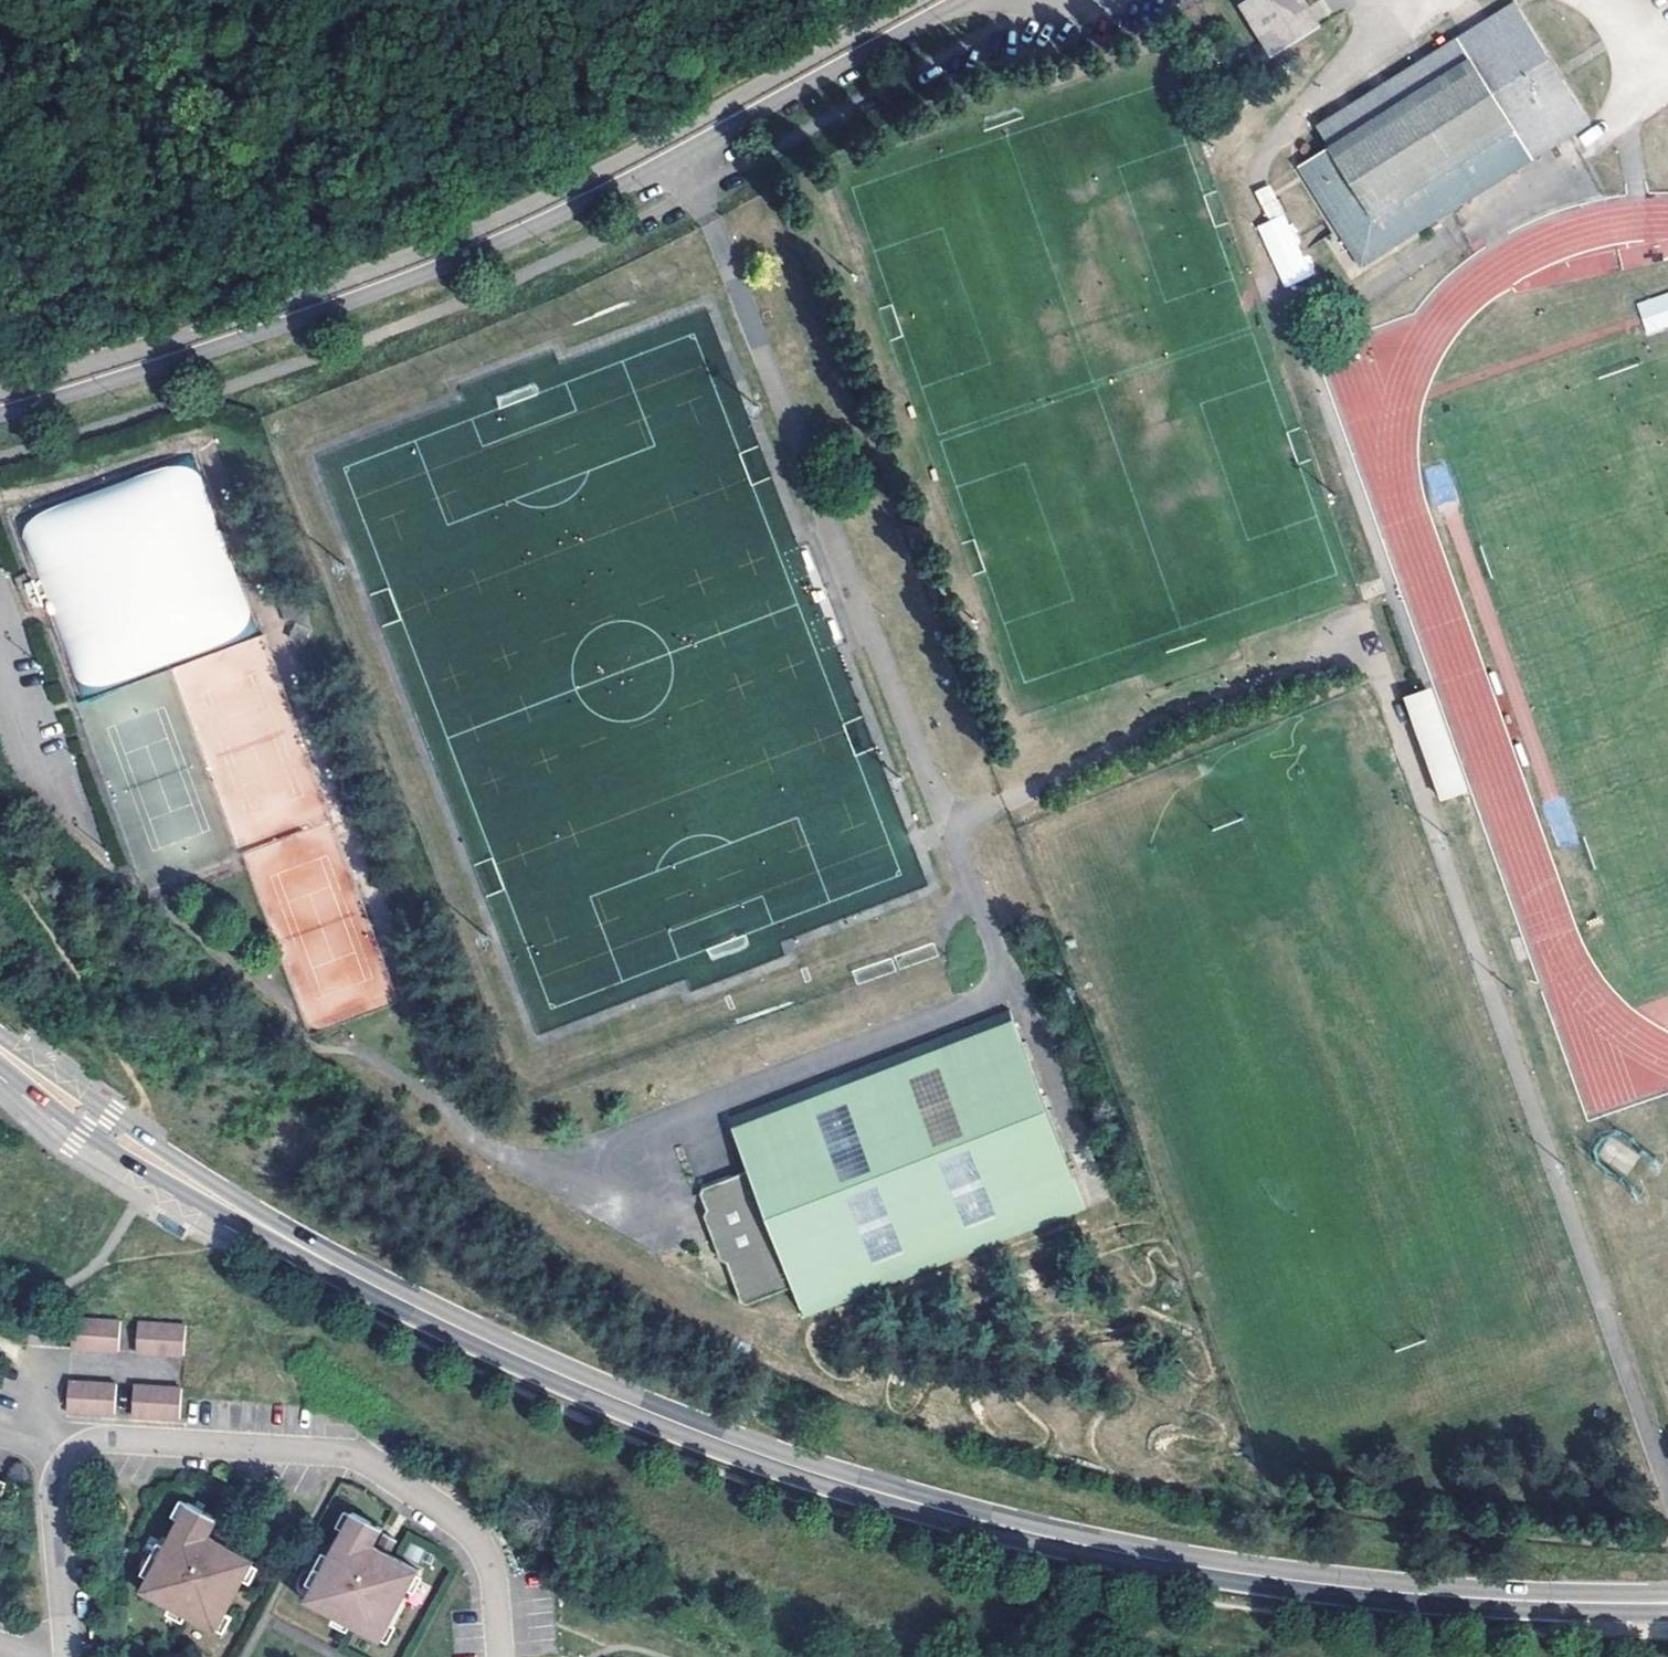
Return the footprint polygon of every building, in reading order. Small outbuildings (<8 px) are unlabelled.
[(1241,2),(1275,53),(1320,23),(1306,0),(1245,0),(1241,2)] [(1295,171),(1360,271),(1590,121),(1516,2),(1313,131),(1326,150),(1295,171)] [(1636,301),(1644,334),(1667,328),(1667,293),(1636,301)] [(80,694),(256,634),(196,457),(20,517),(80,694)] [(283,598),(292,620),(313,612),(308,597),(296,593),(283,598)] [(300,617),(294,632),(310,640),(317,624),(300,617)] [(1469,787),(1432,684),(1404,693),(1441,797),(1469,787)] [(749,1297),(796,1280),(807,1310),(1086,1204),(1010,1004),(731,1112),(751,1165),(705,1182),(702,1187),(709,1204),(714,1207),(717,1214),(712,1225),(714,1231),(717,1238),(727,1237),(731,1250),(729,1255),(744,1295),(749,1297)] [(1597,1155),(1625,1174),(1638,1155),(1609,1136),(1597,1155)] [(49,1312),(50,1314),(73,1315),(73,1305),(50,1303),(49,1312)] [(81,1306),(79,1334),(126,1337),(127,1308),(81,1306)] [(144,1310),(142,1337),(196,1341),(198,1313),(144,1310)] [(76,1373),(74,1403),(121,1406),(122,1375),(76,1373)] [(139,1377),(138,1407),(192,1411),(193,1381),(139,1377)] [(185,1502),(140,1592),(216,1631),(254,1560),(218,1540),(208,1535),(217,1519),(185,1502)] [(350,1514),(304,1602),(380,1641),(418,1570),(383,1551),(372,1546),(380,1530),(350,1514)]
